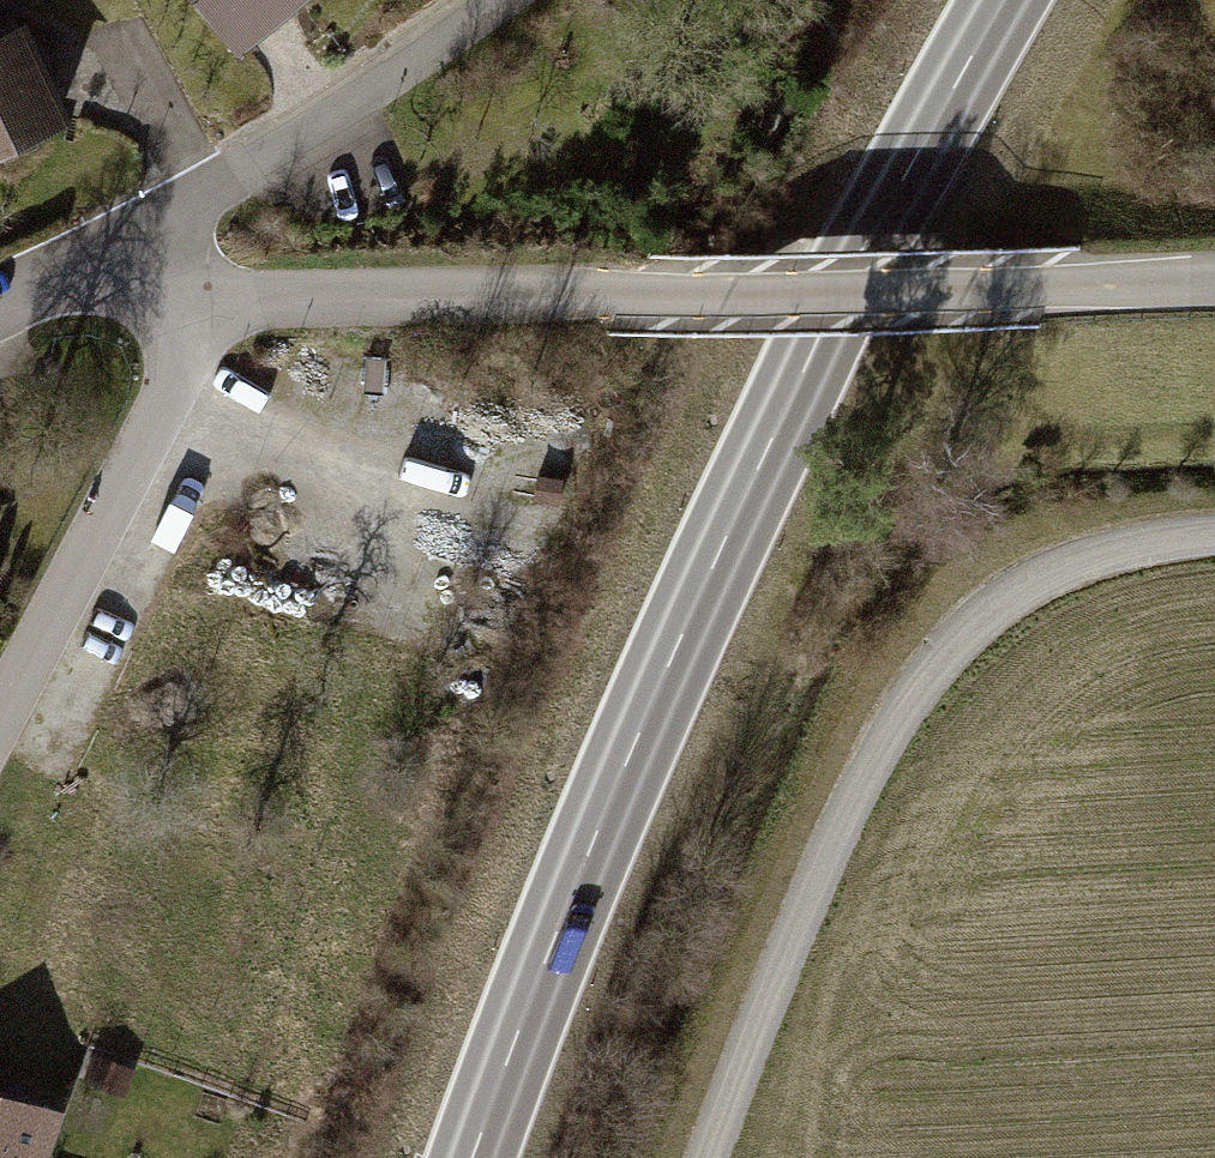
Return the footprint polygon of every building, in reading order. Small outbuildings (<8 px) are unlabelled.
[(226,50),(289,0),(186,0),(226,50)] [(0,22),(0,144),(58,116),(10,17),(0,22)] [(0,1082),(0,1157),(42,1157),(60,1103),(0,1082)]
